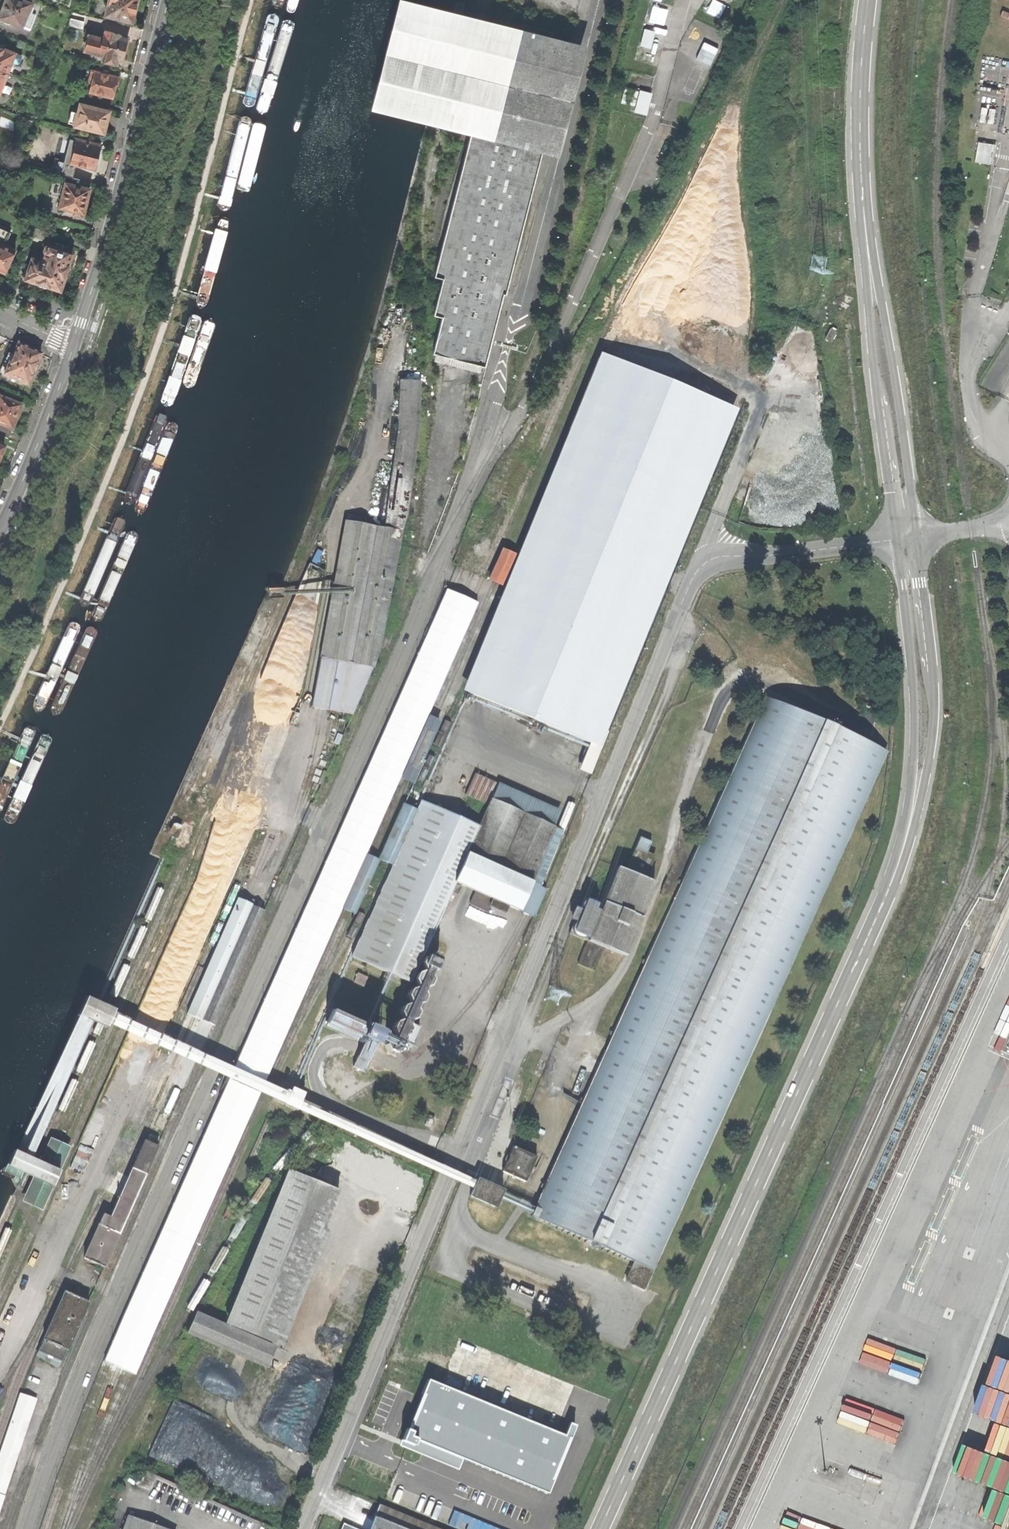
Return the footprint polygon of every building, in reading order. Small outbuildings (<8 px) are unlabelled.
[(22,27),(28,12),(32,3),(23,0),(6,0),(3,9),(0,16),(0,18),(1,19),(8,21),(22,27)] [(138,0),(109,0),(106,16),(132,22),(136,7),(138,0)] [(472,366),(484,368),(522,219),(541,147),(555,151),(582,46),(550,38),(552,29),(522,23),(520,31),(495,24),(467,17),(401,2),(375,107),(439,123),(465,129),(473,131),(436,277),(444,279),(435,316),(443,318),(435,353),(436,354),(436,357),(444,359),(445,363),(453,361),(455,365),(463,363),(465,368),(472,366)] [(36,15),(28,12),(22,27),(30,30),(36,15)] [(265,19),(243,101),(245,106),(252,106),(255,102),(278,27),(279,21),(277,16),(272,13),(269,13),(265,19)] [(84,22),(71,19),(69,26),(83,29),(84,22)] [(103,56),(118,59),(123,61),(125,51),(128,39),(120,37),(121,35),(105,31),(102,43),(99,55),(103,56)] [(641,43),(649,45),(653,33),(644,31),(641,43)] [(277,41),(275,46),(252,129),(255,132),(259,132),(263,130),(286,49),(287,42),(282,39),(277,41)] [(99,55),(102,43),(92,41),(89,52),(99,55)] [(707,41),(700,58),(715,64),(722,47),(707,41)] [(7,73),(11,64),(15,53),(0,48),(0,70),(7,73)] [(102,61),(117,65),(118,59),(103,56),(102,61)] [(92,70),(92,71),(89,80),(89,82),(91,83),(89,93),(113,99),(115,90),(116,86),(118,85),(119,81),(118,79),(118,77),(92,70)] [(640,111),(645,112),(650,94),(640,91),(635,110),(640,111)] [(107,122),(110,111),(80,104),(75,126),(104,133),(107,122)] [(241,118),(220,198),(221,203),(228,205),(232,201),(252,121),(251,116),(248,114),(244,115),(241,118)] [(249,144),(228,226),(229,230),(233,231),(237,231),(240,227),(261,144),(259,140),(255,139),(251,140),(249,144)] [(71,164),(83,167),(95,170),(97,160),(101,146),(77,140),(71,164)] [(973,161),(988,164),(992,144),(977,141),(973,161)] [(81,173),(83,167),(71,164),(69,170),(81,173)] [(66,182),(79,186),(80,180),(64,176),(63,182),(66,182)] [(62,198),(66,182),(63,182),(53,179),(49,195),(62,198)] [(79,186),(66,182),(62,198),(60,207),(75,211),(74,215),(81,216),(82,213),(84,213),(86,203),(90,189),(79,186)] [(38,229),(44,232),(48,222),(42,220),(38,229)] [(208,228),(196,305),(195,309),(198,312),(204,311),(208,307),(220,228),(219,223),(217,220),(212,222),(208,228)] [(5,245),(10,233),(0,229),(0,244),(5,246),(5,245)] [(5,245),(5,246),(0,244),(0,271),(5,273),(15,250),(5,245)] [(46,253),(46,255),(44,261),(41,262),(32,259),(31,263),(26,279),(39,283),(38,286),(47,289),(48,286),(61,290),(65,277),(68,277),(69,273),(71,268),(68,268),(72,254),(66,251),(56,248),(48,246),(46,247),(45,251),(46,253)] [(32,259),(35,251),(27,248),(21,260),(31,263),(32,259)] [(35,251),(32,259),(41,262),(44,261),(46,255),(35,251)] [(186,323),(157,399),(156,404),(158,408),(162,409),(167,408),(198,325),(197,321),(193,319),(190,319),(186,323)] [(4,375),(27,385),(31,376),(34,377),(39,366),(37,365),(41,355),(29,349),(18,344),(13,356),(9,354),(4,363),(9,365),(4,375)] [(189,354),(167,408),(167,413),(170,418),(175,418),(180,414),(202,357),(201,353),(197,350),(193,351),(189,354)] [(505,708),(591,744),(598,728),(606,731),(736,409),(609,357),(522,571),(509,565),(511,561),(502,557),(496,572),(504,576),(506,573),(519,579),(471,694),(500,706),(498,710),(504,713),(505,708)] [(398,427),(386,530),(402,533),(407,515),(419,430),(420,382),(399,381),(398,427)] [(11,430),(15,421),(20,406),(0,399),(0,426),(11,430)] [(154,425),(122,499),(120,505),(123,510),(128,510),(132,506),(166,428),(166,423),(162,421),(157,421),(154,425)] [(0,426),(0,437),(8,439),(11,430),(0,426)] [(168,435),(136,510),(134,515),(136,520),(142,520),(146,517),(180,439),(179,434),(176,431),(171,431),(168,435)] [(112,520),(81,591),(79,596),(79,602),(81,606),(87,606),(91,602),(123,524),(123,520),(120,517),(116,516),(112,520)] [(313,708),(353,715),(373,667),(382,639),(402,533),(386,530),(347,522),(313,708)] [(124,534),(93,608),(92,612),(92,616),(96,618),(101,618),(104,614),(136,538),(136,533),(135,528),(131,528),(127,529),(124,534)] [(43,710),(46,705),(79,631),(78,629),(77,626),(74,625),(71,624),(67,626),(31,704),(32,709),(34,713),(39,713),(43,710)] [(79,631),(46,705),(46,710),(48,714),(52,713),(58,710),(90,635),(92,629),(90,626),(85,625),(81,627),(79,631)] [(534,1216),(531,1221),(548,1227),(634,1266),(627,1281),(644,1288),(886,753),(767,698),(536,1209),(534,1216)] [(409,777),(414,779),(438,723),(433,720),(427,718),(403,774),(409,777)] [(609,732),(606,731),(598,728),(591,744),(582,769),(592,773),(609,732)] [(41,733),(6,810),(5,814),(6,818),(12,820),(17,818),(51,741),(52,735),(49,731),(45,731),(41,733)] [(0,784),(0,799),(6,802),(30,741),(30,736),(26,735),(21,735),(0,784)] [(353,959),(413,985),(415,980),(417,975),(422,964),(425,958),(453,894),(459,897),(463,889),(456,886),(457,884),(478,893),(472,906),(488,913),(490,909),(506,915),(509,907),(520,912),(532,884),(542,859),(556,825),(492,797),(498,783),(477,773),(466,795),(489,805),(480,826),(423,801),(418,811),(405,805),(380,860),(394,867),(353,959)] [(578,963),(594,970),(604,947),(624,955),(654,880),(646,877),(655,853),(647,850),(651,840),(639,835),(626,869),(618,866),(603,902),(585,895),(580,908),(576,906),(571,917),(576,919),(570,933),(588,940),(578,963)] [(349,912),(356,915),(380,861),(373,858),(367,855),(343,909),(349,912)] [(600,895),(603,897),(616,865),(600,858),(586,892),(600,898),(600,895)] [(545,889),(532,884),(520,912),(533,918),(545,889)] [(188,1009),(213,1021),(264,907),(251,901),(252,901),(239,894),(188,1009)] [(424,970),(430,973),(436,970),(439,965),(437,959),(431,956),(425,958),(422,964),(424,970)] [(415,980),(417,986),(423,989),(429,987),(431,981),(429,975),(423,973),(417,975),(415,980)] [(410,1003),(416,1006),(421,1003),(424,997),(422,991),(416,989),(411,991),(408,997),(410,1003)] [(78,1014),(107,1027),(115,1009),(86,997),(78,1014)] [(403,1019),(409,1022),(414,1020),(417,1014),(415,1008),(409,1005),(403,1007),(400,1013),(403,1019)] [(328,1022),(360,1037),(365,1025),(333,1010),(328,1022)] [(402,1039),(408,1037),(410,1031),(408,1025),(402,1022),(397,1024),(394,1030),(396,1036),(402,1039)] [(408,1037),(403,1046),(411,1050),(421,1029),(413,1025),(410,1031),(408,1037)] [(363,1038),(366,1040),(377,1044),(382,1033),(368,1027),(363,1038)] [(429,1033),(421,1029),(411,1050),(419,1054),(429,1033)] [(387,1046),(389,1052),(394,1054),(400,1052),(402,1046),(400,1041),(395,1038),(389,1041),(387,1046)] [(354,1067),(365,1072),(377,1044),(366,1040),(354,1067)] [(304,1093),(292,1087),(285,1102),(297,1108),(300,1103),(304,1093)] [(425,1127),(431,1129),(435,1119),(429,1116),(425,1127)] [(83,1255),(104,1264),(125,1214),(155,1146),(141,1140),(118,1193),(119,1193),(105,1224),(98,1221),(83,1255)] [(28,1198),(39,1204),(49,1184),(56,1169),(64,1149),(53,1143),(44,1163),(37,1178),(28,1198)] [(501,1170),(524,1180),(531,1164),(536,1167),(542,1153),(537,1150),(535,1154),(512,1144),(506,1159),(501,1170)] [(27,1174),(37,1178),(44,1163),(14,1150),(7,1165),(17,1170),(13,1179),(15,1183),(20,1184),(23,1182),(27,1174)] [(82,1170),(90,1155),(81,1151),(74,1165),(82,1170)] [(49,1184),(52,1185),(59,1170),(56,1169),(49,1184)] [(282,1347),(329,1232),(324,1229),(340,1191),(290,1171),(282,1188),(273,1185),(218,1320),(196,1311),(186,1331),(268,1366),(276,1344),(282,1347)] [(499,1193),(501,1189),(476,1178),(474,1183),(471,1188),(468,1196),(493,1207),(496,1200),(499,1193)] [(496,1200),(534,1216),(536,1209),(499,1193),(496,1200)] [(57,1356),(64,1359),(78,1325),(90,1298),(67,1288),(40,1348),(48,1352),(46,1356),(54,1360),(57,1356)] [(865,1364),(876,1367),(930,1364),(931,1358),(904,1350),(900,1351),(900,1346),(872,1338),(865,1364)] [(559,1492),(581,1433),(438,1380),(416,1440),(559,1492)] [(35,1396),(21,1391),(0,1453),(0,1500),(35,1396)] [(848,1402),(840,1422),(870,1433),(873,1425),(897,1434),(902,1422),(848,1402)] [(136,1483),(155,1492),(162,1478),(143,1469),(136,1483)] [(379,1506),(370,1528),(435,1528),(379,1506)] [(127,1514),(122,1528),(170,1528),(127,1514)]
